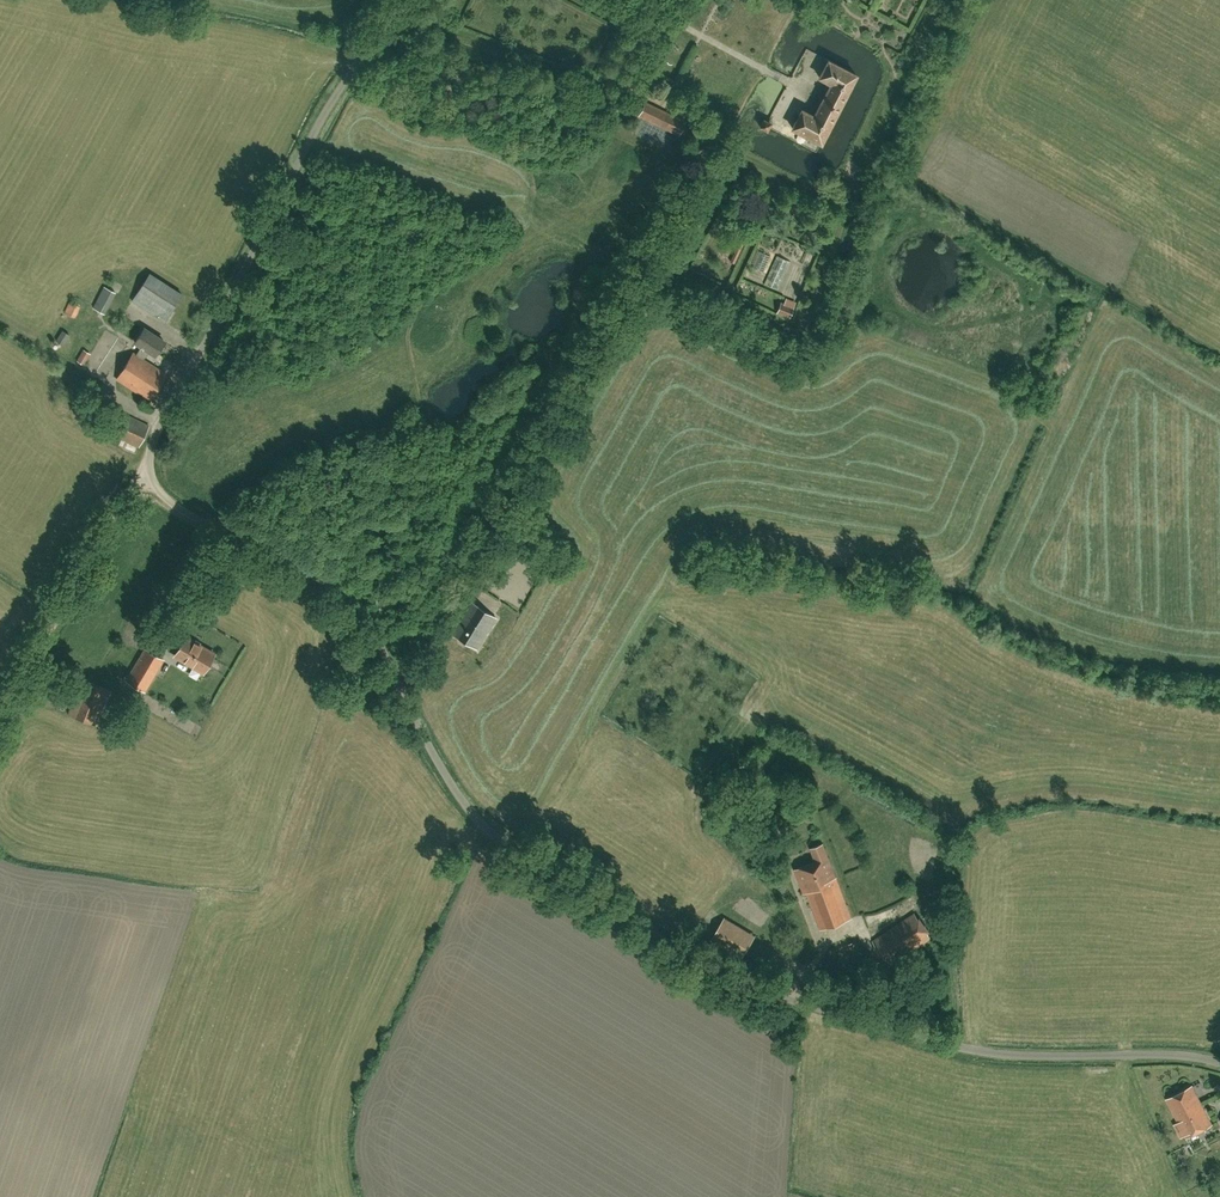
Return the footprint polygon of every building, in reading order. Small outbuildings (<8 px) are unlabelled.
[(793,127),(821,142),(857,77),(828,61),(819,78),(831,84),(814,115),(802,109),(793,127)] [(638,117),(679,135),(686,120),(645,101),(638,117)] [(770,127),(772,123),(767,121),(765,119),(761,126),(768,130),(770,127)] [(746,237),(742,236),(730,262),(734,264),(746,237)] [(790,262),(777,256),(765,284),(777,290),(790,262)] [(183,294),(150,273),(132,300),(165,321),(183,294)] [(117,293),(104,286),(93,307),(106,314),(117,293)] [(796,302),(786,298),(784,304),(781,303),(776,313),(790,318),(796,302)] [(80,307),(70,302),(64,313),(75,318),(80,307)] [(117,379),(150,400),(167,374),(145,359),(149,352),(156,356),(165,342),(144,328),(135,342),(141,347),(136,354),(134,353),(117,379)] [(63,346),(70,334),(63,330),(56,341),(63,346)] [(84,349),(77,360),(84,365),(91,354),(84,349)] [(101,415),(105,407),(91,399),(82,416),(102,426),(100,429),(116,437),(116,436),(140,447),(150,426),(127,415),(122,425),(101,415)] [(453,633),(477,648),(496,617),(472,602),(453,633)] [(186,637),(175,656),(204,673),(215,654),(186,637)] [(163,660),(146,649),(127,680),(145,690),(163,660)] [(83,679),(68,714),(97,726),(112,691),(83,679)] [(752,842),(763,850),(772,835),(761,828),(752,842)] [(851,918),(823,843),(811,847),(816,860),(795,870),(804,893),(807,891),(822,929),(851,918)] [(914,913),(873,941),(889,966),(931,938),(914,913)] [(708,937),(740,954),(751,933),(719,916),(708,937)] [(1181,1138),(1185,1136),(1186,1138),(1212,1125),(1192,1086),(1167,1099),(1179,1122),(1174,1124),(1181,1138)]
